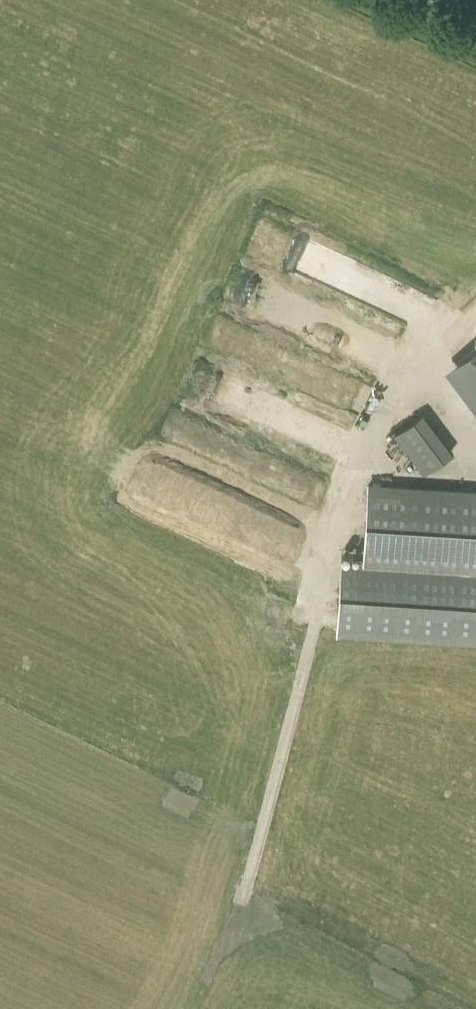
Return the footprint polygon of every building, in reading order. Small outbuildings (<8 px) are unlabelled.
[(256,248),(305,273),(318,248),(268,224),(256,248)] [(452,453),(422,412),(394,433),(424,474),(452,453)] [(475,574),(475,494),(367,488),(363,562),(363,567),(475,574)] [(363,567),(363,562),(341,561),(336,632),(475,641),(475,574),(363,567)]
